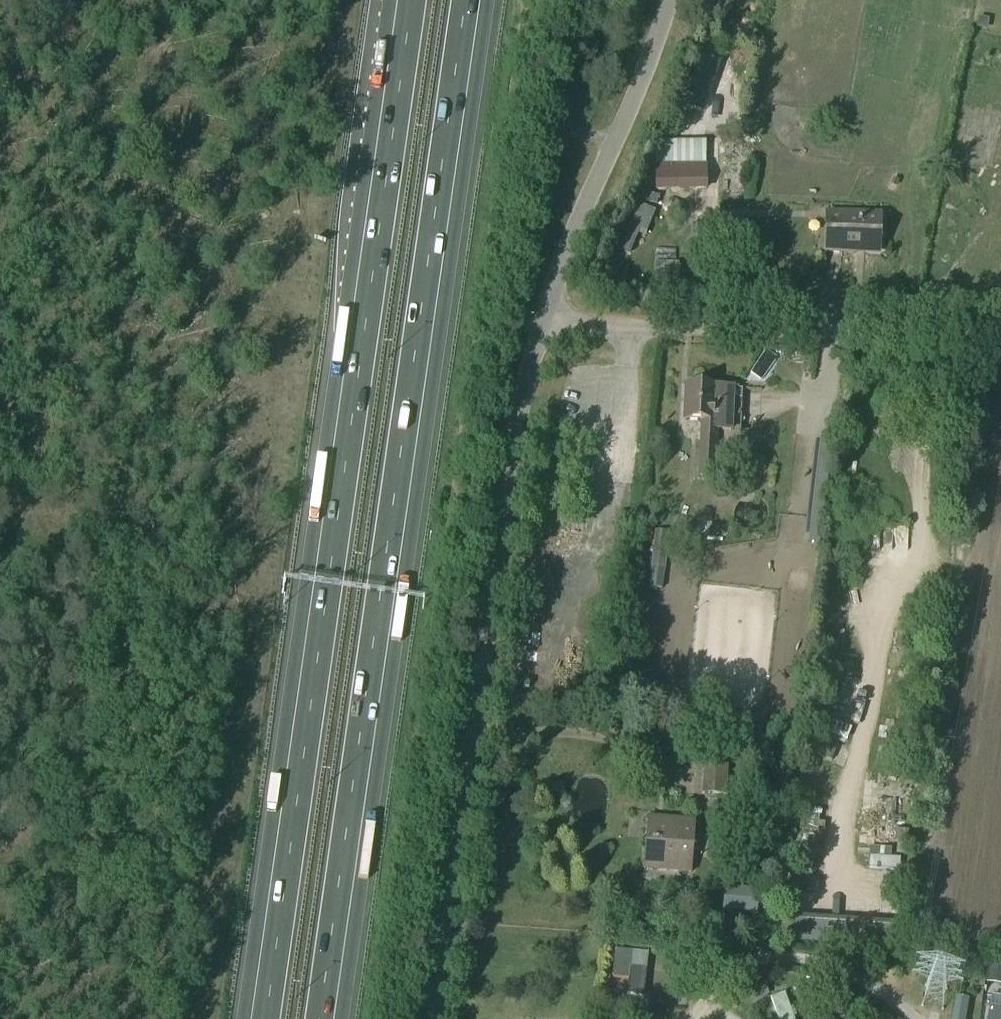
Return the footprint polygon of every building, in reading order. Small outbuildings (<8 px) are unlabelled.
[(651,160),(703,161),(703,139),(651,138),(651,160)] [(656,190),(706,190),(706,168),(656,168),(656,190)] [(638,205),(634,214),(619,251),(630,255),(640,232),(646,235),(655,213),(638,205)] [(879,250),(880,216),(834,214),(834,219),(827,219),(825,253),(857,255),(857,249),(879,250)] [(678,264),(654,263),(653,282),(678,283),(678,264)] [(730,433),(732,388),(687,386),(685,421),(702,422),(699,478),(714,479),(716,432),(730,433)] [(664,570),(668,532),(655,531),(651,568),(648,589),(662,591),(664,570)] [(830,720),(823,737),(847,747),(851,738),(841,734),(845,726),(830,720)] [(704,767),(702,794),(724,795),(726,768),(704,767)] [(691,874),(694,822),(648,818),(644,871),(691,874)] [(908,832),(894,831),(894,840),(907,841),(908,832)] [(868,870),(899,871),(900,844),(891,844),(890,858),(868,857),(868,870)] [(722,889),(720,913),(757,916),(759,892),(722,889)] [(643,1000),(647,959),(616,955),(613,982),(628,984),(627,999),(643,1000)] [(986,975),(1000,978),(1000,963),(988,961),(986,975)] [(771,1000),(778,1018),(793,1018),(785,995),(771,1000)] [(954,1018),(967,1018),(971,1002),(958,999),(954,1018)] [(632,1004),(608,1002),(607,1013),(631,1016),(632,1004)] [(989,1007),(987,1018),(1000,1018),(1000,1009),(989,1007)]
